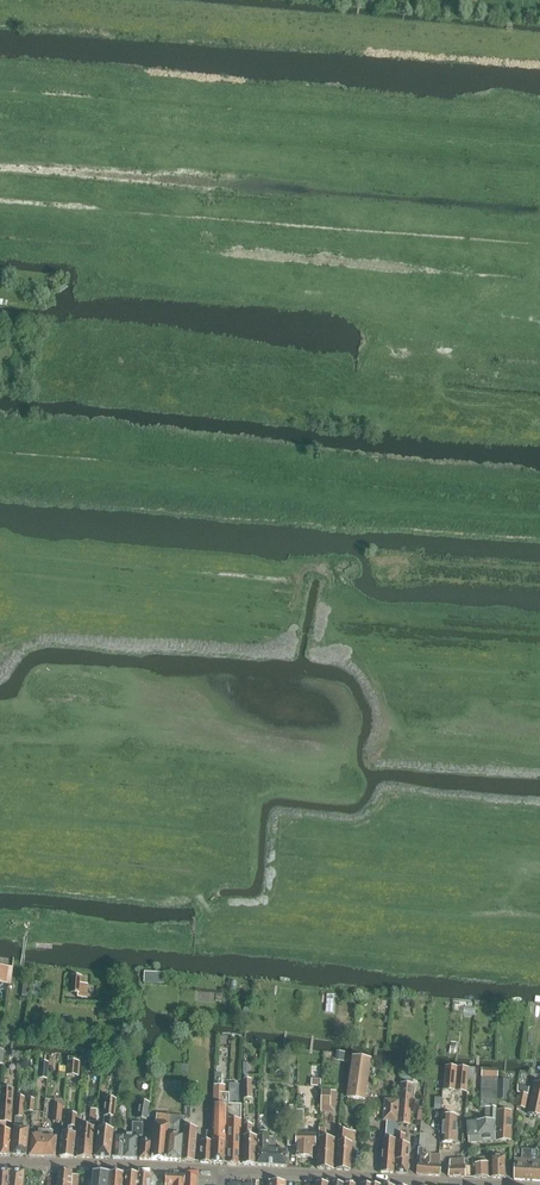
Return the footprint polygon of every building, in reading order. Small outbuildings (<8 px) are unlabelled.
[(11,984),(14,967),(12,967),(0,965),(0,982),(11,984)] [(164,984),(164,974),(145,973),(145,983),(164,984)] [(78,998),(87,999),(88,985),(82,984),(82,977),(72,976),(70,994),(78,994),(78,998)] [(335,996),(327,995),(325,1012),(333,1013),(335,996)] [(348,1100),(364,1103),(371,1061),(354,1059),(348,1100)] [(81,1062),(80,1062),(68,1061),(66,1075),(79,1076),(81,1062)] [(48,1063),(41,1062),(40,1079),(47,1079),(48,1063)] [(469,1069),(460,1068),(445,1067),(444,1091),(467,1093),(469,1069)] [(469,1143),(495,1141),(494,1121),(496,1121),(497,1099),(498,1080),(498,1078),(498,1070),(482,1069),(481,1077),(482,1078),(481,1108),(485,1108),(485,1122),(467,1123),(469,1143)] [(529,1074),(529,1077),(539,1079),(539,1075),(539,1073),(530,1071),(529,1074)] [(529,1077),(529,1074),(520,1072),(517,1084),(527,1085),(529,1077)] [(244,1097),(244,1098),(252,1098),(252,1079),(244,1079),(244,1084),(244,1097)] [(311,1087),(321,1087),(321,1079),(311,1079),(311,1087)] [(497,1099),(502,1100),(509,1100),(510,1081),(498,1080),(497,1099)] [(528,1114),(539,1117),(539,1084),(534,1083),(528,1114)] [(401,1084),(397,1125),(410,1126),(414,1085),(401,1084)] [(212,1163),(212,1164),(226,1164),(227,1144),(228,1144),(229,1105),(229,1102),(225,1102),(225,1098),(221,1097),(222,1086),(215,1085),(212,1163)] [(10,1156),(12,1132),(6,1131),(6,1124),(3,1124),(3,1122),(11,1123),(14,1089),(3,1088),(0,1122),(0,1156),(10,1156)] [(321,1090),(321,1107),(330,1107),(330,1090),(321,1090)] [(12,1156),(27,1156),(29,1129),(22,1128),(24,1110),(25,1098),(18,1097),(12,1156)] [(95,1158),(111,1159),(115,1119),(117,1100),(106,1099),(103,1124),(106,1125),(106,1130),(98,1130),(95,1158)] [(385,1140),(396,1140),(397,1125),(399,1101),(385,1100),(383,1121),(387,1122),(385,1140)] [(42,1102),(35,1101),(33,1115),(41,1115),(42,1102)] [(138,1119),(147,1120),(149,1103),(140,1102),(138,1119)] [(61,1122),(63,1106),(55,1105),(53,1121),(61,1122)] [(242,1106),(229,1105),(228,1144),(227,1164),(240,1165),(241,1144),(241,1120),(242,1106)] [(97,1110),(90,1109),(89,1123),(97,1123),(98,1116),(97,1116),(97,1110)] [(496,1141),(511,1140),(512,1112),(497,1111),(496,1141)] [(73,1158),(76,1134),(75,1134),(77,1114),(69,1114),(68,1133),(62,1133),(60,1157),(73,1158)] [(152,1161),(168,1161),(169,1115),(157,1114),(156,1124),(151,1124),(150,1133),(155,1133),(154,1142),(141,1141),(140,1160),(152,1160),(152,1161)] [(168,1161),(181,1162),(184,1128),(185,1117),(169,1115),(168,1161)] [(443,1142),(456,1143),(457,1124),(457,1116),(442,1115),(441,1127),(443,1127),(443,1142)] [(113,1159),(137,1160),(138,1123),(133,1123),(133,1135),(114,1135),(113,1159)] [(252,1126),(245,1125),(243,1165),(256,1165),(257,1138),(252,1138),(252,1126)] [(74,1158),(92,1158),(95,1128),(77,1126),(74,1158)] [(195,1162),(197,1129),(184,1128),(181,1162),(195,1162)] [(32,1134),(29,1156),(43,1157),(45,1129),(39,1129),(38,1135),(32,1134)] [(57,1136),(52,1136),(53,1130),(45,1129),(43,1157),(56,1157),(57,1136)] [(319,1147),(318,1160),(318,1169),(334,1169),(335,1140),(326,1139),(326,1130),(319,1130),(319,1139),(319,1147)] [(336,1170),(350,1171),(352,1144),(354,1144),(355,1132),(354,1132),(353,1131),(350,1130),(350,1132),(339,1131),(336,1170)] [(212,1164),(212,1163),(211,1163),(212,1142),(213,1132),(212,1132),(207,1131),(206,1142),(202,1142),(201,1163),(212,1164)] [(417,1161),(416,1174),(440,1176),(441,1155),(424,1154),(424,1149),(426,1149),(427,1133),(420,1133),(419,1148),(418,1148),(418,1161),(417,1161)] [(296,1147),(297,1135),(289,1134),(289,1146),(296,1147)] [(312,1159),(318,1160),(319,1147),(316,1147),(316,1135),(297,1134),(297,1135),(296,1147),(296,1157),(312,1158),(312,1159)] [(404,1152),(404,1145),(405,1135),(397,1134),(395,1160),(397,1160),(396,1173),(407,1174),(408,1169),(409,1169),(410,1164),(408,1164),(409,1153),(404,1152)] [(257,1166),(287,1167),(288,1151),(271,1150),(271,1147),(275,1147),(275,1137),(258,1136),(257,1166)] [(381,1172),(394,1173),(396,1140),(385,1140),(383,1139),(381,1172)] [(521,1159),(515,1159),(514,1180),(529,1180),(531,1150),(523,1149),(521,1159)] [(538,1160),(538,1150),(531,1150),(529,1180),(539,1181),(539,1161),(538,1160)] [(473,1177),(489,1178),(489,1163),(491,1163),(490,1157),(465,1159),(466,1177),(473,1177)] [(491,1178),(505,1179),(505,1157),(491,1157),(491,1178)] [(464,1158),(457,1159),(450,1159),(449,1176),(466,1177),(465,1159),(464,1159),(464,1158)] [(0,1170),(0,1184),(8,1184),(9,1171),(0,1170)] [(10,1170),(9,1184),(23,1184),(24,1171),(10,1170)] [(72,1172),(58,1172),(57,1184),(71,1184),(72,1172)] [(109,1173),(94,1172),(92,1184),(107,1184),(109,1173)] [(107,1184),(123,1184),(124,1173),(109,1172),(109,1173),(107,1184)] [(150,1175),(127,1173),(125,1184),(149,1184),(150,1175)] [(71,1184),(80,1184),(81,1175),(72,1174),(71,1184)] [(166,1175),(166,1184),(168,1184),(185,1184),(186,1176),(166,1175)] [(186,1184),(196,1184),(196,1177),(186,1176),(186,1184)]
